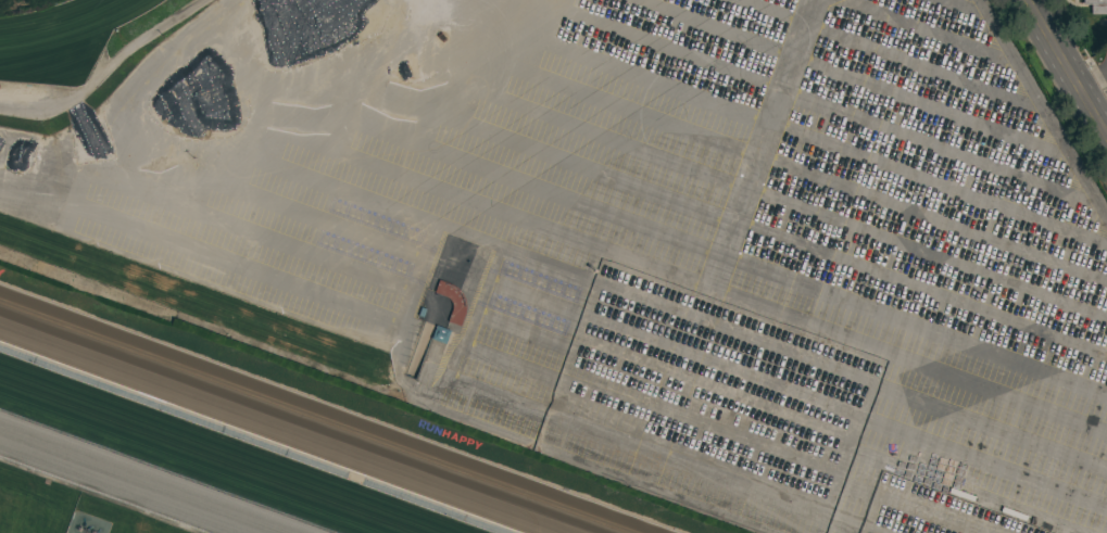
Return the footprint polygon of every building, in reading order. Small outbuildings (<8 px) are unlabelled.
[(1081,4),(1081,0),(1106,0),(1106,14),(1090,14),(1090,4),(1081,4)] [(460,326),(446,321),(451,308),(451,305),(450,301),(448,299),(445,297),(442,295),(433,292),(438,280),(450,284),(453,285),(455,288),(460,292),(462,294),(464,301),(465,305),(465,308),(464,313),(460,326)] [(444,344),(430,339),(435,326),(450,331),(444,344)]
